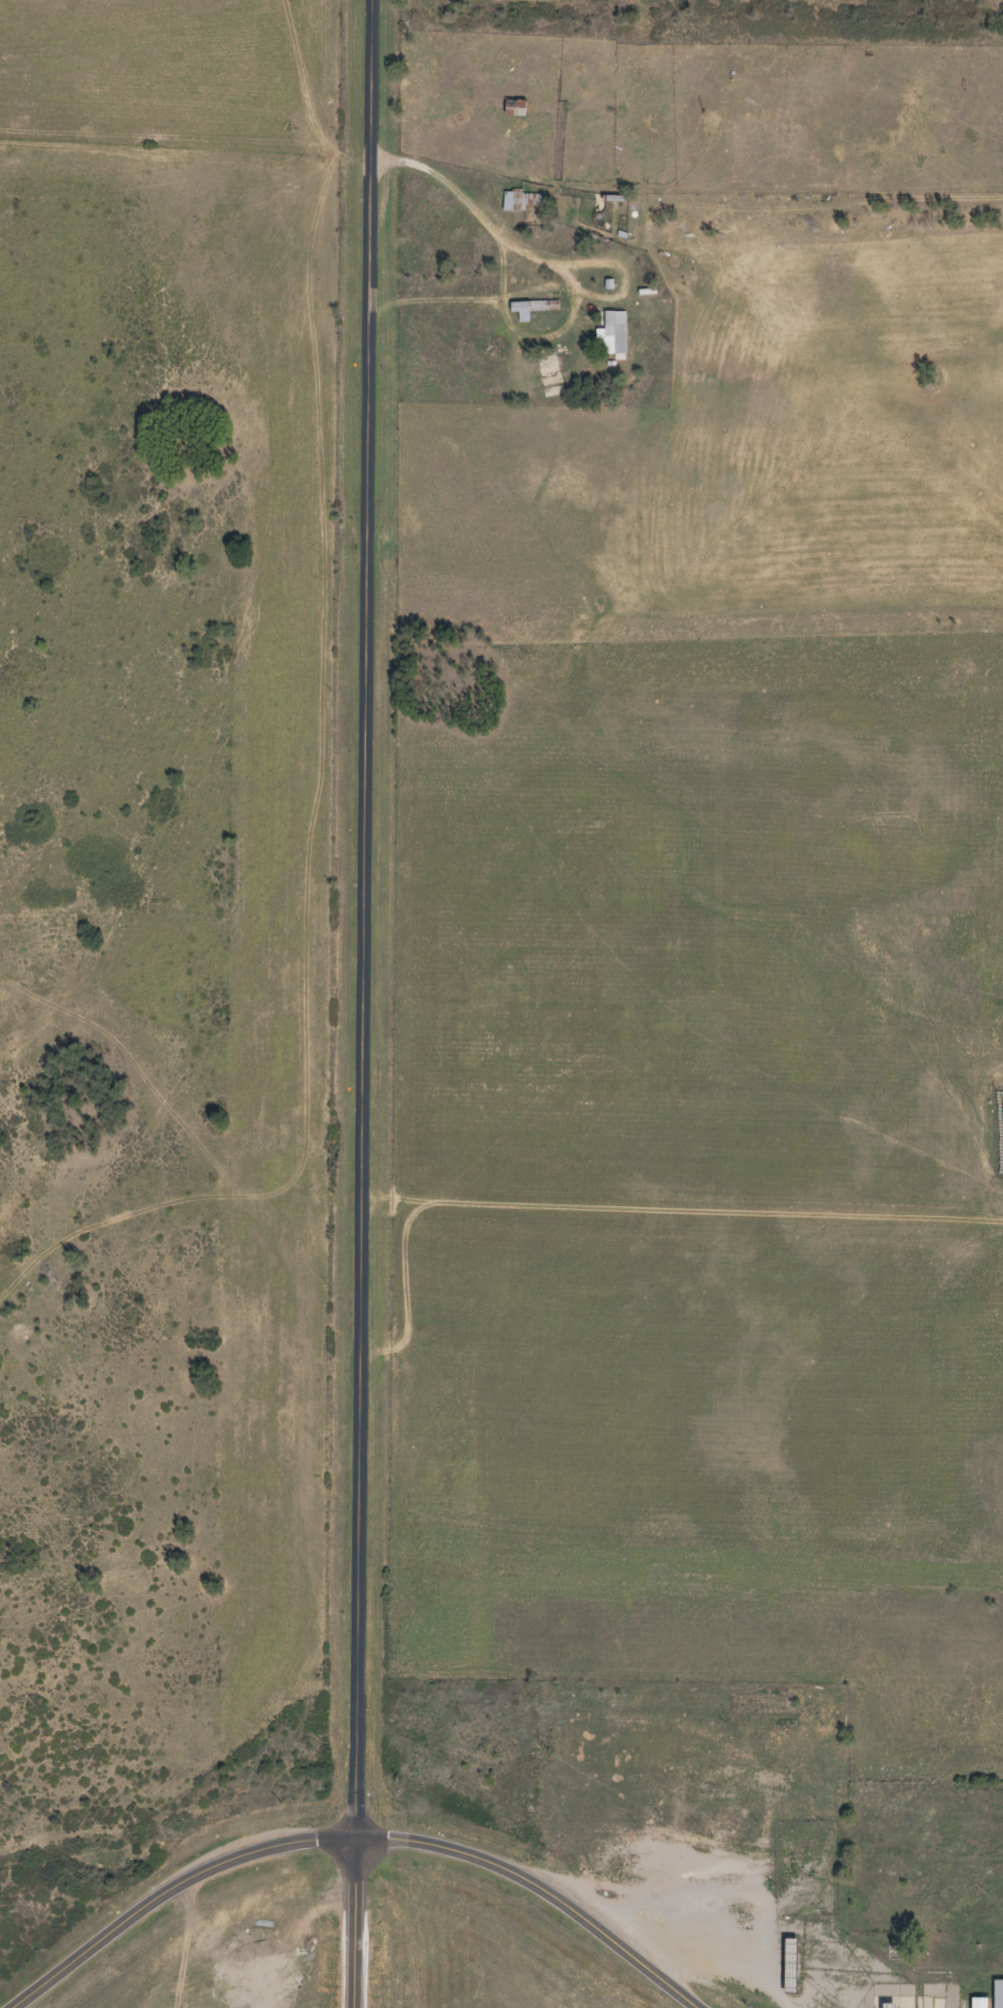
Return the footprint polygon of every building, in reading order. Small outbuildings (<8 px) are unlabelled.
[(503,112),(524,115),(526,99),(505,97),(503,112)] [(502,193),(502,209),(527,209),(527,193),(502,193)] [(559,309),(559,299),(508,299),(509,310),(518,310),(518,320),(529,320),(529,309),(559,309)] [(594,326),(594,353),(625,353),(625,309),(602,309),(602,326),(594,326)] [(794,1937),(780,1937),(781,1986),(794,1986),(794,1937)] [(990,1978),(990,2007),(1002,2007),(1002,1978),(990,1978)] [(985,1995),(968,1995),(968,2007),(985,2007),(985,1995)]
